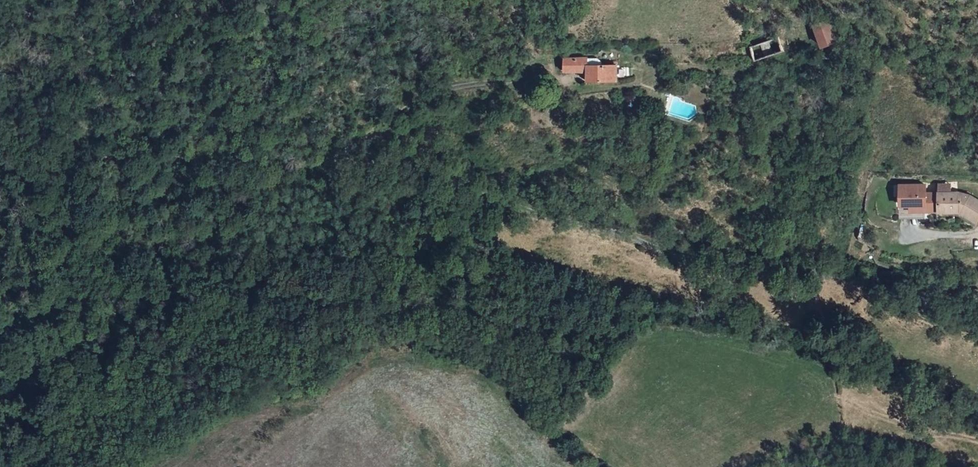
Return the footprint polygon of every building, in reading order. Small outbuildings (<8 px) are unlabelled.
[(832,19),(815,23),(822,49),(839,45),(832,19)] [(564,73),(587,73),(587,82),(620,82),(620,64),(588,64),(588,57),(564,57),(564,73)] [(614,107),(613,99),(611,92),(599,93),(600,107),(614,107)] [(614,107),(615,115),(631,114),(633,98),(613,99),(614,107)] [(940,183),(940,191),(952,191),(951,182),(940,183)] [(926,210),(940,209),(940,191),(926,192),(926,183),(901,184),(902,202),(902,204),(911,204),(911,211),(926,210)] [(964,210),(977,220),(977,199),(971,195),(952,191),(940,191),(940,209),(964,210)] [(926,210),(911,211),(911,204),(902,204),(902,202),(900,202),(900,219),(927,218),(926,210)]
